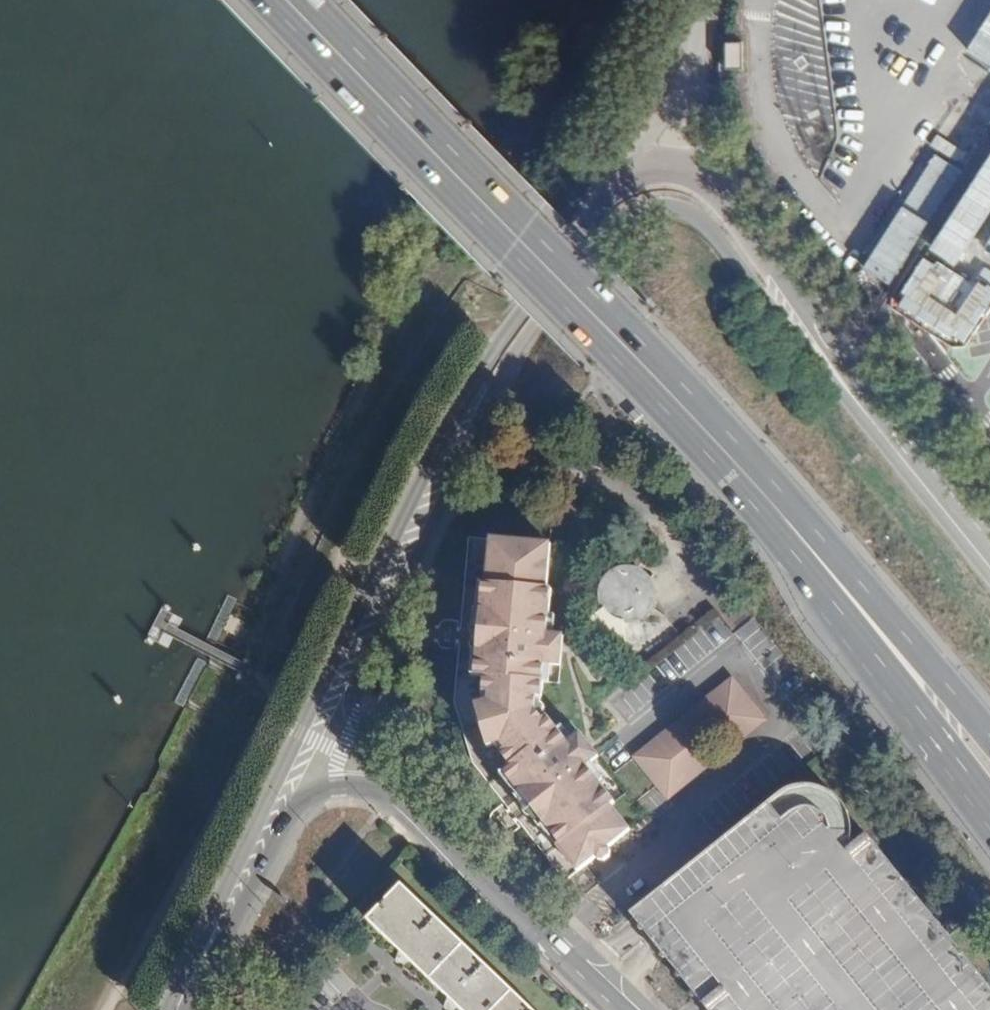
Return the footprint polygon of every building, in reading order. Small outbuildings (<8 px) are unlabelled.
[(744,69),(743,44),(727,45),(728,69),(744,69)] [(548,552),(485,546),(483,567),(492,568),(490,593),(475,592),(474,612),(479,625),(476,657),(468,665),(466,685),(480,687),(479,702),(487,704),(488,715),(476,721),(484,747),(492,747),(503,763),(498,767),(506,779),(497,785),(509,805),(520,805),(543,834),(539,841),(553,858),(558,854),(568,867),(561,874),(569,878),(588,867),(597,869),(605,864),(607,851),(627,835),(609,814),(614,811),(562,738),(532,721),(537,707),(544,708),(556,595),(546,593),(548,552)] [(628,616),(633,608),(635,599),(628,582),(611,575),(594,582),(587,599),(593,615),(594,616),(611,623),(628,616)] [(687,641),(699,658),(732,634),(720,617),(687,641)] [(755,618),(736,630),(750,650),(769,637),(755,618)] [(730,687),(632,764),(663,803),(760,726),(730,687)] [(626,921),(636,932),(653,952),(698,1004),(703,1009),(989,1009),(989,990),(949,939),(967,924),(949,902),(930,917),(863,839),(851,850),(843,841),(843,825),(827,798),(807,792),(777,793),(626,921)] [(369,921),(402,953),(399,960),(407,964),(409,959),(450,999),(446,1007),(452,1009),(455,1009),(457,1005),(462,1009),(533,1009),(403,886),(369,921)]
